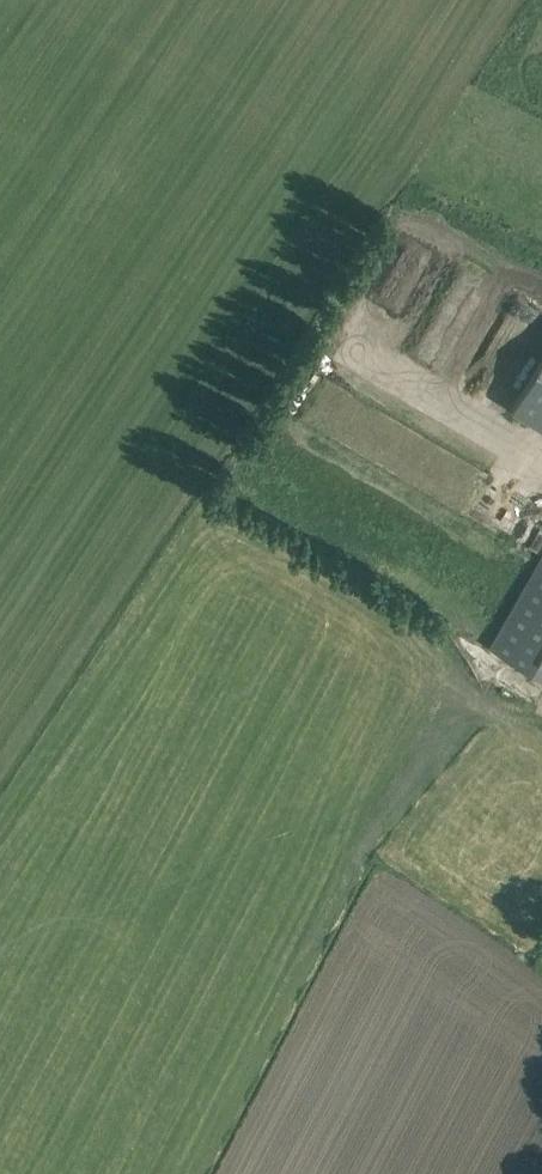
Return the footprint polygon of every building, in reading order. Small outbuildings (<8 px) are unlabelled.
[(512,406),(541,424),(541,357),(512,406)] [(491,645),(541,675),(541,555),(491,645)]
